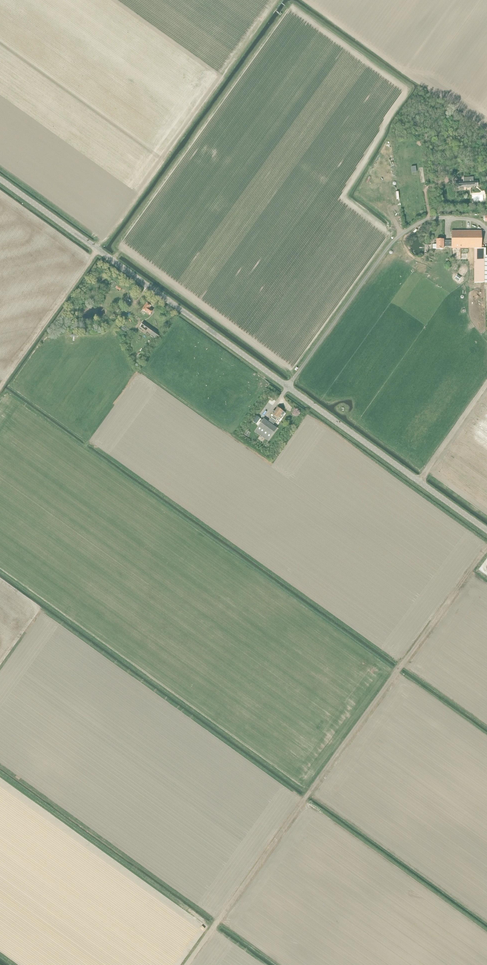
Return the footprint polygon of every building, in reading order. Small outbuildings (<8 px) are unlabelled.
[(463,182),(455,182),(456,188),(478,187),(478,181),(473,181),(473,177),(463,178),(463,182)] [(481,231),(451,231),(451,241),(451,247),(451,249),(476,248),(481,248),(481,231)] [(433,245),(433,249),(436,249),(443,249),(443,247),(451,247),(451,241),(444,242),(443,242),(443,240),(436,240),(436,245),(433,245)] [(481,248),(476,248),(476,256),(474,256),(475,283),(486,283),(486,256),(481,256),(481,248)] [(153,310),(150,308),(153,304),(148,301),(142,309),(150,315),(153,310)] [(144,322),(140,327),(157,339),(161,334),(144,322)] [(273,415),(268,421),(273,425),(278,418),(283,412),(278,408),(275,412),(274,411),(271,414),(273,415)] [(263,419),(254,432),(268,441),(277,429),(263,419)]
